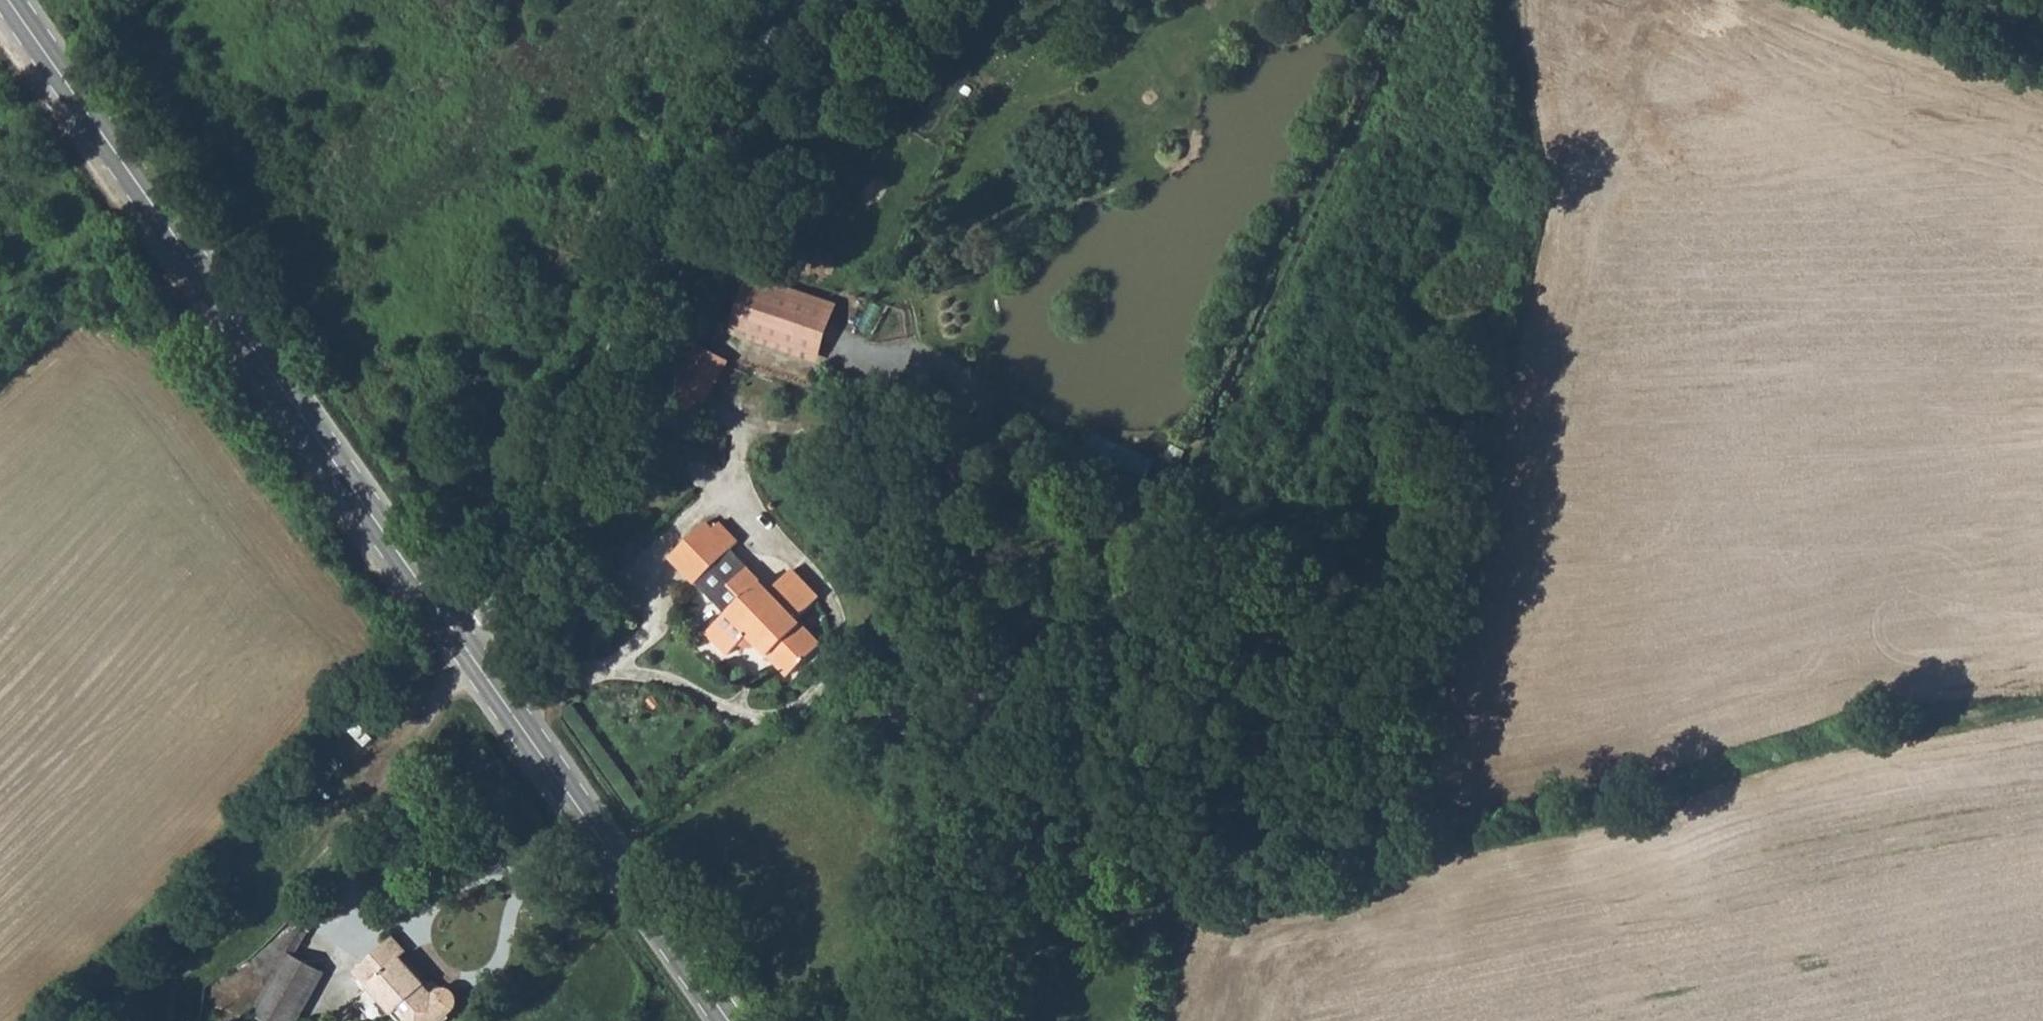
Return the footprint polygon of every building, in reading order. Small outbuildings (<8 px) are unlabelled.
[(832,308),(756,285),(742,331),(818,354),(832,308)] [(690,363),(683,376),(710,385),(714,377),(690,363)] [(710,385),(683,376),(669,398),(696,414),(710,385)] [(708,522),(669,561),(696,588),(740,542),(721,524),(715,530),(708,522)] [(728,611),(709,629),(731,654),(742,645),(753,651),(762,644),(790,674),(821,646),(797,621),(818,599),(789,570),(767,588),(747,569),(716,598),(728,611)] [(351,969),(399,1020),(440,1020),(455,1009),(457,997),(453,990),(443,987),(432,992),(399,955),(406,949),(392,933),(351,969)] [(253,1014),(266,1020),(292,1020),(320,973),(287,954),(253,1014)]
